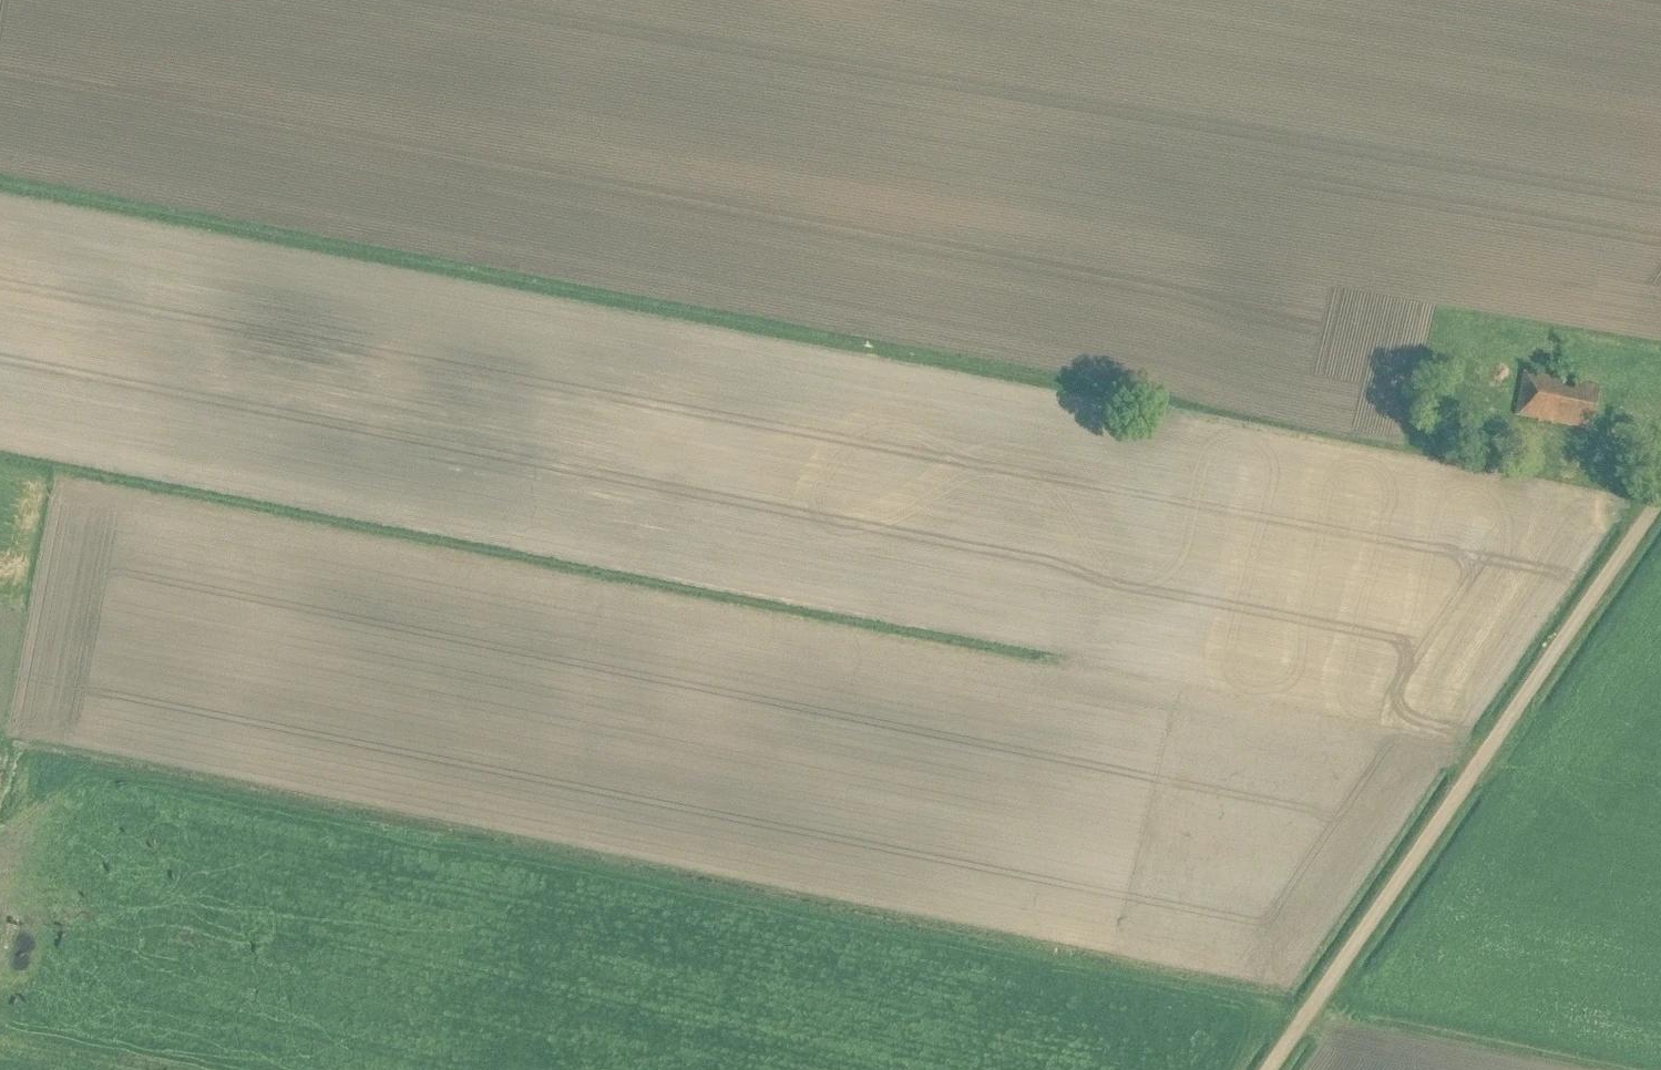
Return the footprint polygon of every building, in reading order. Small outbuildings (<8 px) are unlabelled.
[(1594,419),(1599,387),(1577,383),(1575,392),(1561,389),(1562,380),(1522,372),(1515,414),(1586,428),(1587,418),(1594,419)]
